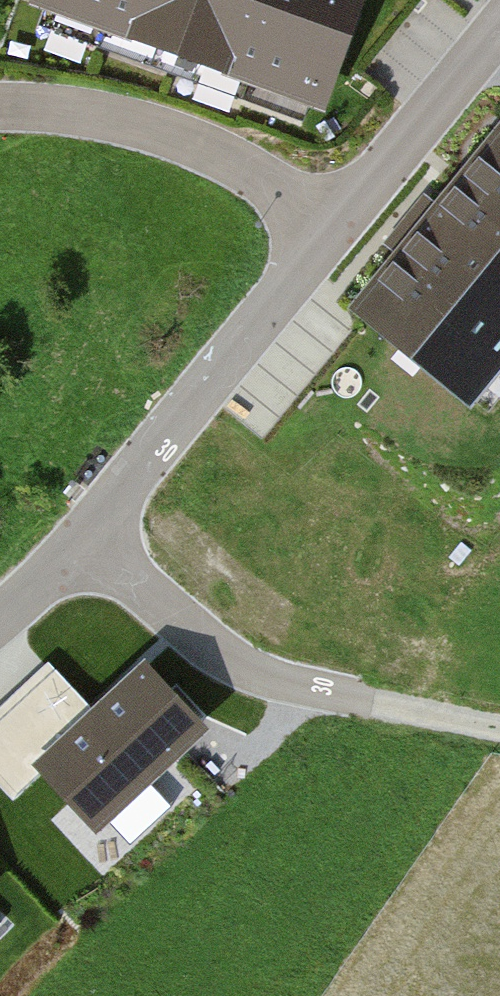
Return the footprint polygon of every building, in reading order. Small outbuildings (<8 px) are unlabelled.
[(33,11),(304,109),(347,0),(36,0),(33,11)] [(341,303),(474,411),(499,380),(499,111),(341,303)] [(30,688),(0,717),(0,774),(15,789),(43,767),(96,822),(198,725),(142,669),(70,734),(30,688)]
